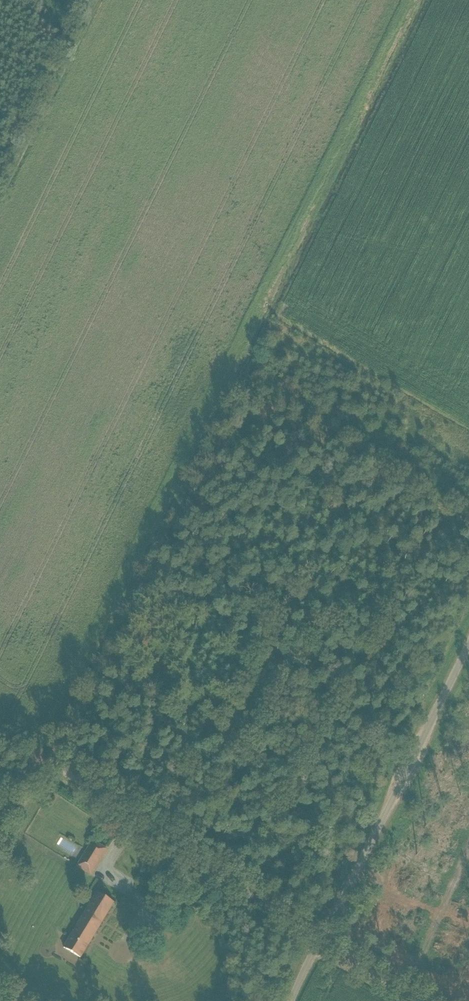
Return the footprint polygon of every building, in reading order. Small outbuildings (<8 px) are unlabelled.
[(76,867),(91,876),(107,848),(92,840),(76,867)] [(62,948),(80,959),(114,904),(97,893),(62,948)]
